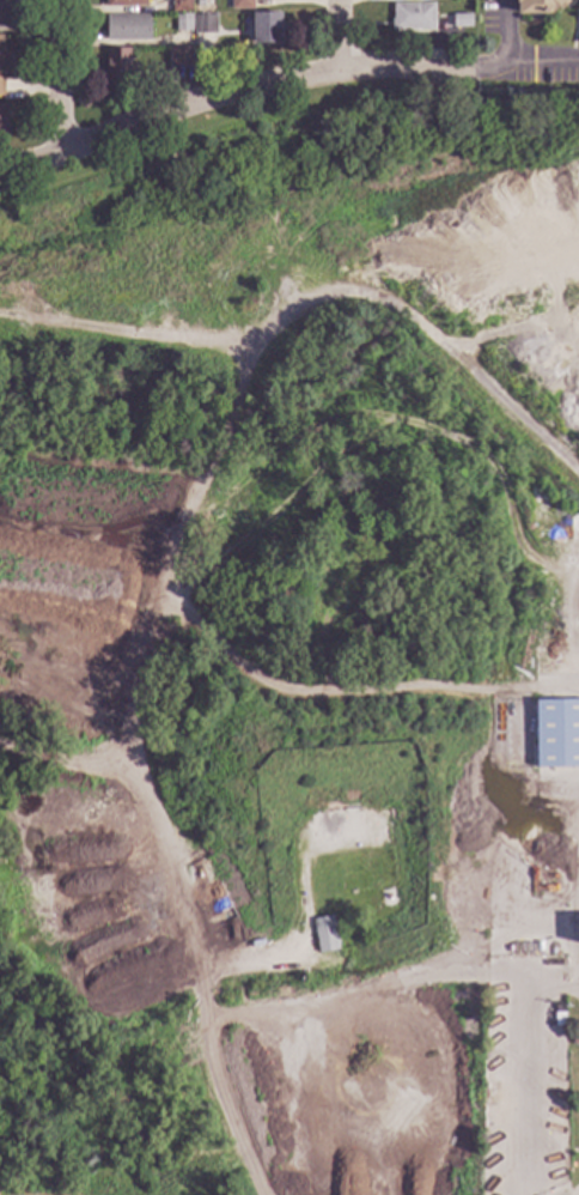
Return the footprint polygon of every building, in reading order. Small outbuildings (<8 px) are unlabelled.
[(7,26),(0,26),(0,0),(10,0),(10,17),(7,18),(7,26)] [(105,8),(105,0),(145,0),(145,7),(105,8)] [(171,13),(170,0),(190,0),(190,13),(171,13)] [(230,11),(230,0),(252,0),(252,11),(230,11)] [(516,16),(515,0),(566,0),(568,2),(560,11),(557,8),(550,14),(516,16)] [(433,30),(391,31),(391,20),(392,20),(392,5),(433,5),(433,30)] [(280,44),(254,44),(252,13),(280,13),(280,44)] [(150,42),(105,42),(105,17),(148,16),(150,42)] [(190,32),(175,32),(175,16),(190,16),(190,32)] [(215,35),(194,35),(194,17),(215,16),(215,35)] [(470,29),(452,30),(451,16),(470,16),(470,29)] [(2,97),(0,97),(0,37),(2,37),(2,54),(8,54),(8,74),(2,74),(2,97)] [(191,67),(169,67),(167,49),(191,48),(191,67)] [(130,67),(135,67),(135,84),(105,85),(104,49),(130,49),(130,67)] [(578,768),(578,701),(535,701),(535,769),(578,768)] [(337,951),(318,954),(312,922),(331,918),(337,951)] [(354,926),(348,927),(346,920),(353,918),(354,926)] [(563,1012),(554,1012),(554,1002),(562,1002),(563,1012)] [(563,1027),(553,1027),(553,1013),(563,1013),(563,1027)] [(578,1045),(568,1045),(568,1037),(578,1037),(578,1045)]
